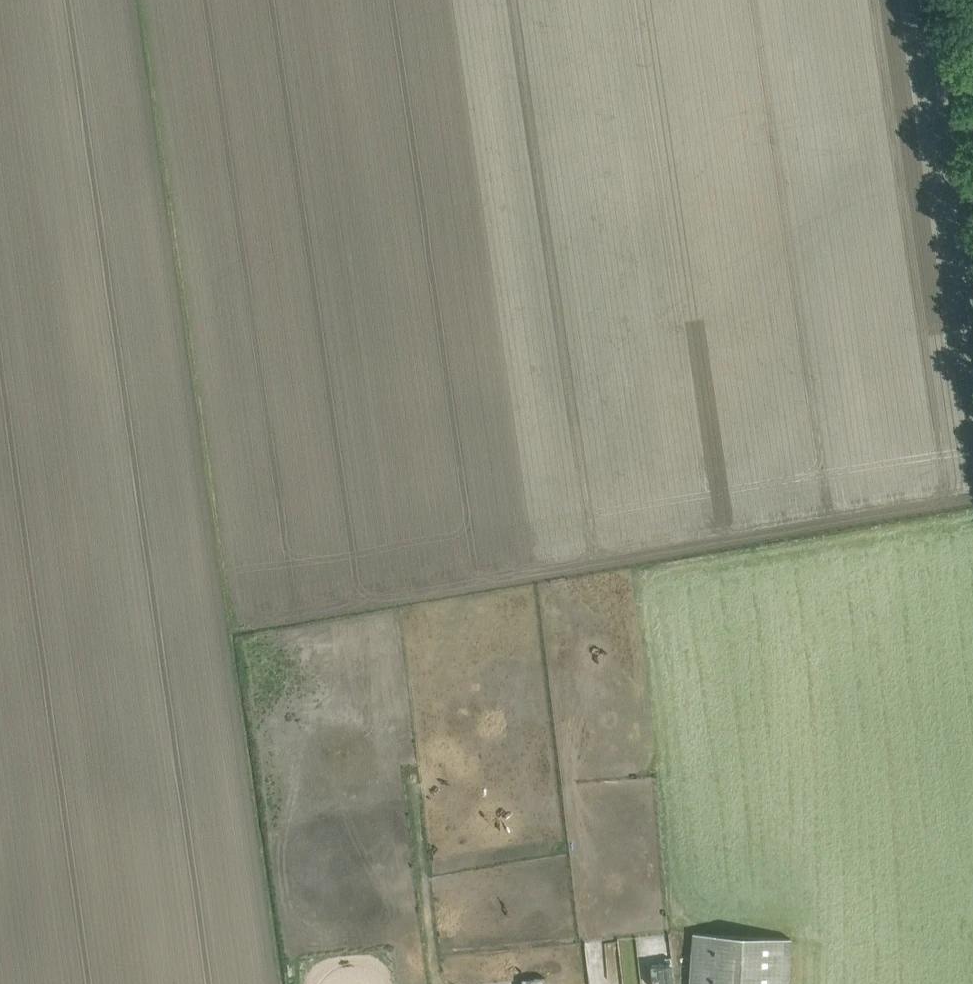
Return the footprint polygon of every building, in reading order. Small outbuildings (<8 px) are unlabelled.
[(789,939),(695,934),(692,983),(787,983),(789,939)]
